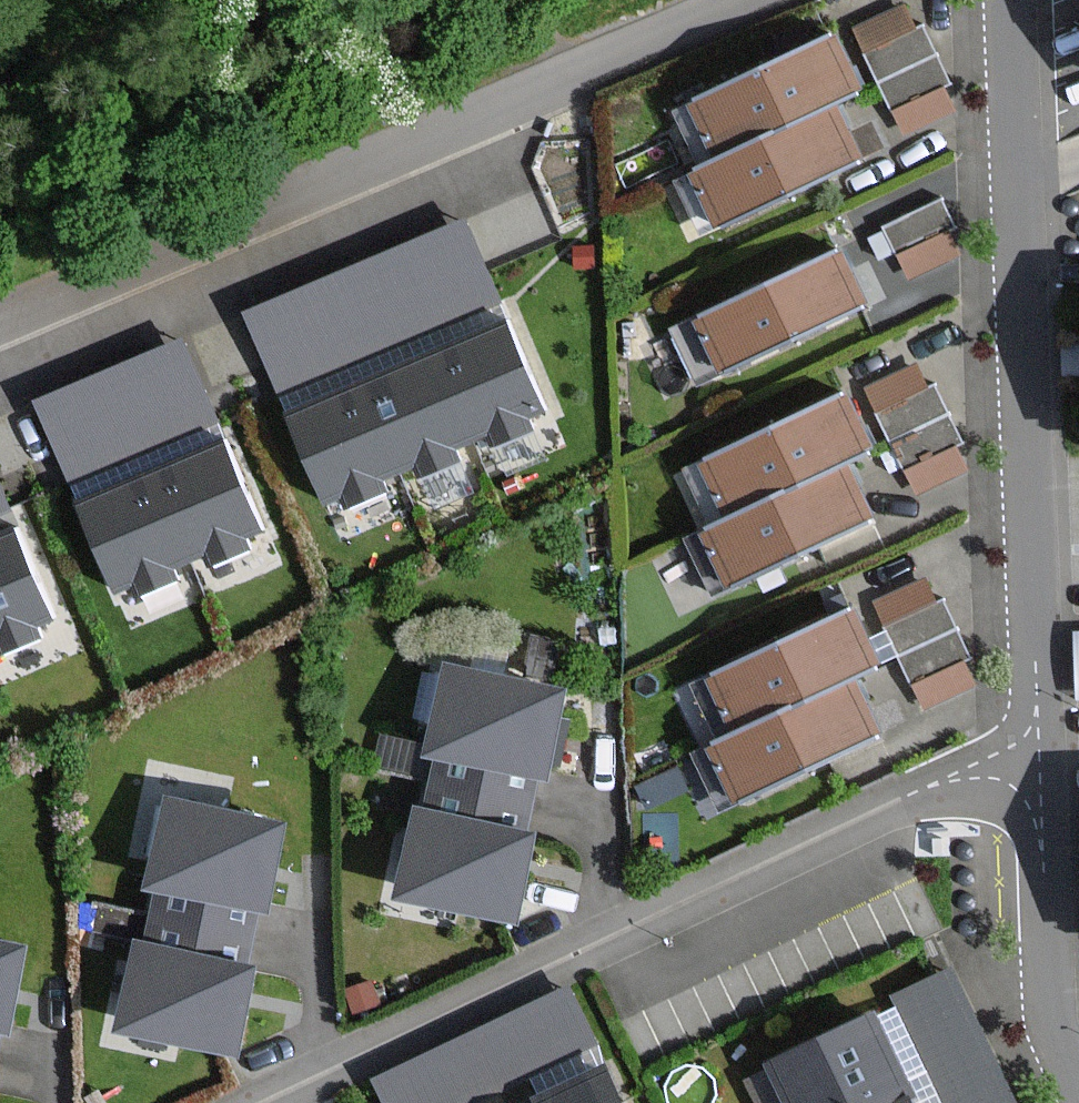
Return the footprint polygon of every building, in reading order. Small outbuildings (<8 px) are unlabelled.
[(948,83),(921,28),(913,32),(902,10),(857,32),(904,129),(948,108),(938,88),(948,83)] [(832,40),(693,108),(718,158),(692,171),(718,223),(857,156),(845,131),(831,103),(856,91),(846,70),(832,40)] [(954,229),(942,205),(888,231),(910,276),(956,254),(946,233),(954,229)] [(463,226),(249,314),(280,389),(494,301),(463,226)] [(847,274),(839,255),(697,322),(718,367),(860,300),(847,274)] [(543,412),(506,326),(470,342),(434,357),(398,372),(362,387),(326,402),(290,418),(326,503),(341,496),(345,507),(386,490),(382,480),(414,466),(419,476),(459,458),(455,449),(487,436),(491,446),(534,428),(530,418),(543,412)] [(215,424),(181,345),(40,405),(74,484),(215,424)] [(960,442),(934,387),(925,391),(914,369),(869,391),(916,488),(960,467),(950,447),(960,442)] [(866,515),(855,492),(840,462),(866,450),(854,426),(841,400),(702,467),(727,518),(701,530),(727,583),(866,515)] [(263,534),(223,443),(188,458),(152,473),(116,488),(81,504),(120,594),(135,588),(140,598),(182,580),(177,570),(209,556),(213,566),(254,548),(250,539),(263,534)] [(11,534),(0,538),(0,653),(1,656),(44,637),(39,627),(50,622),(11,534)] [(970,656),(943,602),(934,606),(924,584),(878,606),(926,702),(969,681),(960,661),(970,656)] [(873,730),(862,708),(847,677),(872,665),(862,644),(847,614),(709,682),(734,732),(708,745),(734,797),(873,730)] [(446,666),(427,753),(437,755),(425,811),(415,809),(396,896),(513,922),(532,834),(524,832),(528,814),(532,795),(536,777),(545,778),(564,691),(446,666)] [(247,948),(252,930),(256,911),(264,913),(284,826),(166,800),(147,888),(156,890),(144,945),(134,943),(115,1031),(233,1056),(252,969),(243,967),(247,948)] [(7,1036),(26,949),(0,943),(0,1034),(7,1036)] [(949,969),(892,995),(943,1102),(1012,1102),(949,969)] [(576,979),(378,1073),(392,1102),(474,1102),(605,1041),(576,979)] [(788,1102),(911,1102),(905,1091),(893,1067),(882,1043),(870,1018),(770,1066),(788,1102)] [(611,1070),(591,1079),(540,1102),(627,1102),(611,1070)]
